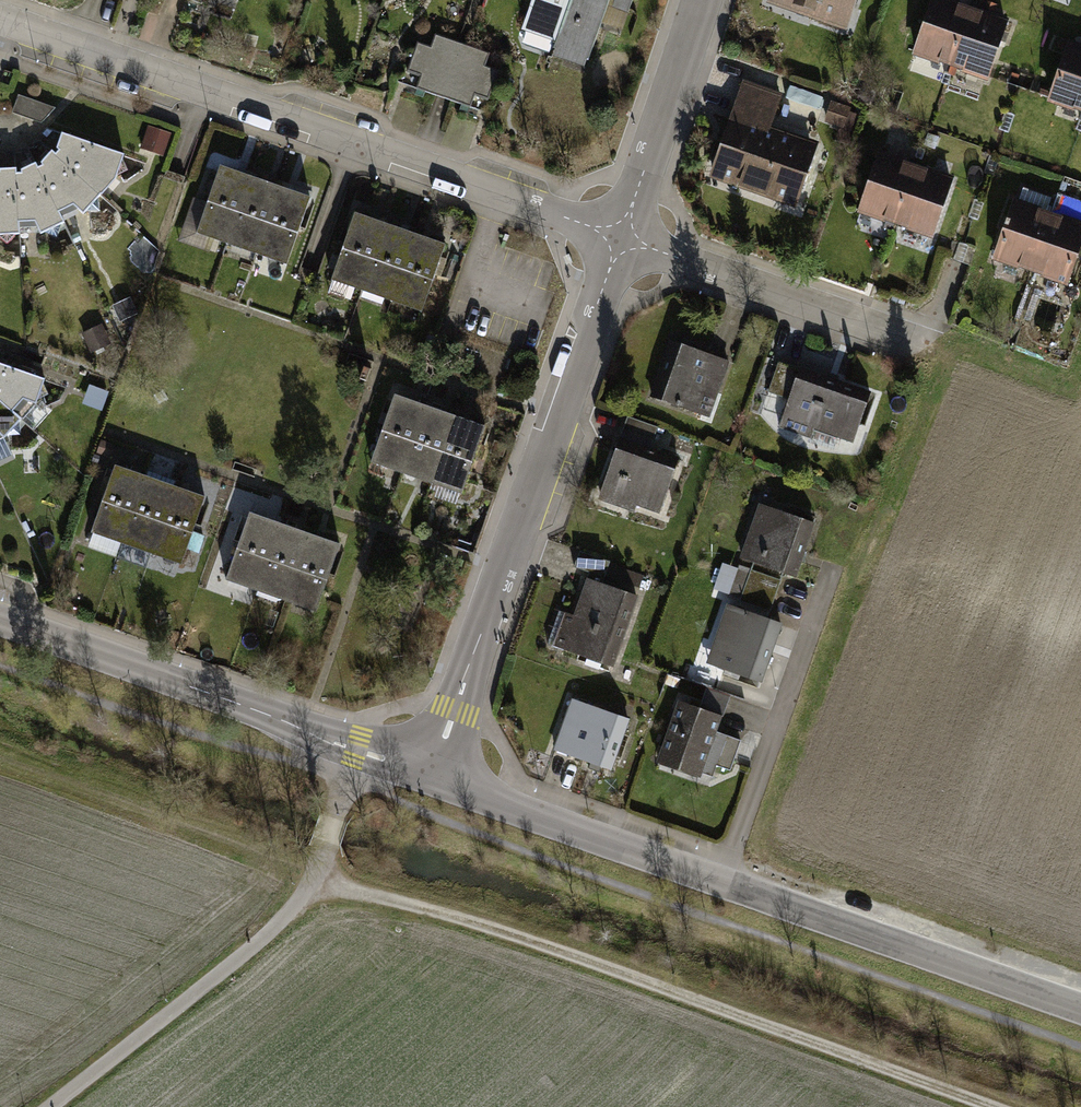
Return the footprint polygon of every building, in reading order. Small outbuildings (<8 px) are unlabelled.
[(554,49),(572,0),(534,0),(526,23),(527,24),(521,43),(553,54),(554,49)] [(554,49),(588,61),(609,0),(572,0),(554,49)] [(766,4),(848,33),(860,0),(768,0),(766,4)] [(915,56),(933,62),(968,74),(989,81),(1010,20),(953,0),(934,0),(915,56)] [(443,98),(464,44),(435,34),(430,46),(417,42),(407,70),(420,75),(416,88),(443,98)] [(1048,102),(1067,109),(1080,114),(1080,46),(1069,42),(1048,102)] [(464,44),(443,98),(471,108),(475,94),(489,99),(499,70),(485,66),(489,53),(464,44)] [(725,141),(712,177),(794,207),(818,141),(773,125),(784,95),(747,81),(725,141)] [(19,94),(13,112),(41,121),(54,108),(19,94)] [(171,134),(148,126),(140,149),(163,157),(171,134)] [(19,233),(41,231),(66,221),(60,211),(75,204),(83,214),(115,181),(125,154),(47,127),(41,134),(44,136),(41,140),(33,143),(34,147),(20,148),(20,154),(16,153),(7,148),(6,152),(0,150),(0,235),(19,233)] [(878,149),(855,214),(935,241),(958,176),(934,168),(900,156),(878,149)] [(220,164),(197,231),(289,263),(313,196),(220,164)] [(991,260),(1069,287),(1080,252),(1080,222),(1069,217),(1034,205),(1013,198),(991,260)] [(355,212),(331,279),(424,311),(447,245),(355,212)] [(131,297),(114,305),(121,321),(138,313),(131,297)] [(103,324),(83,333),(92,352),(112,343),(103,324)] [(670,340),(650,397),(709,418),(730,361),(694,348),(670,340)] [(790,399),(801,369),(778,360),(766,390),(790,399)] [(3,438),(36,403),(47,379),(0,363),(0,435),(3,438)] [(790,399),(780,426),(811,438),(815,429),(852,443),(871,395),(831,380),(801,369),(790,399)] [(397,396),(373,463),(466,495),(489,428),(397,396)] [(658,428),(629,418),(623,433),(653,444),(658,428)] [(616,451),(598,501),(635,514),(637,509),(658,516),(674,471),(639,459),(616,451)] [(115,468),(92,535),(184,567),(207,501),(154,482),(115,468)] [(760,503),(739,560),(794,580),(802,558),(815,523),(760,503)] [(250,513),(227,579),(319,612),(342,545),(250,513)] [(781,581),(751,571),(741,601),(770,611),(781,581)] [(576,616),(562,611),(548,645),(611,669),(623,639),(638,599),(589,581),(576,616)] [(727,607),(707,665),(761,683),(774,647),(781,626),(727,607)] [(707,688),(699,710),(722,718),(731,696),(707,688)] [(572,698),(553,751),(570,757),(612,772),(630,719),(572,698)] [(679,702),(656,764),(701,780),(703,773),(717,733),(722,718),(699,710),(692,707),(679,702)] [(741,741),(717,733),(703,773),(713,777),(717,766),(731,771),(741,741)]
